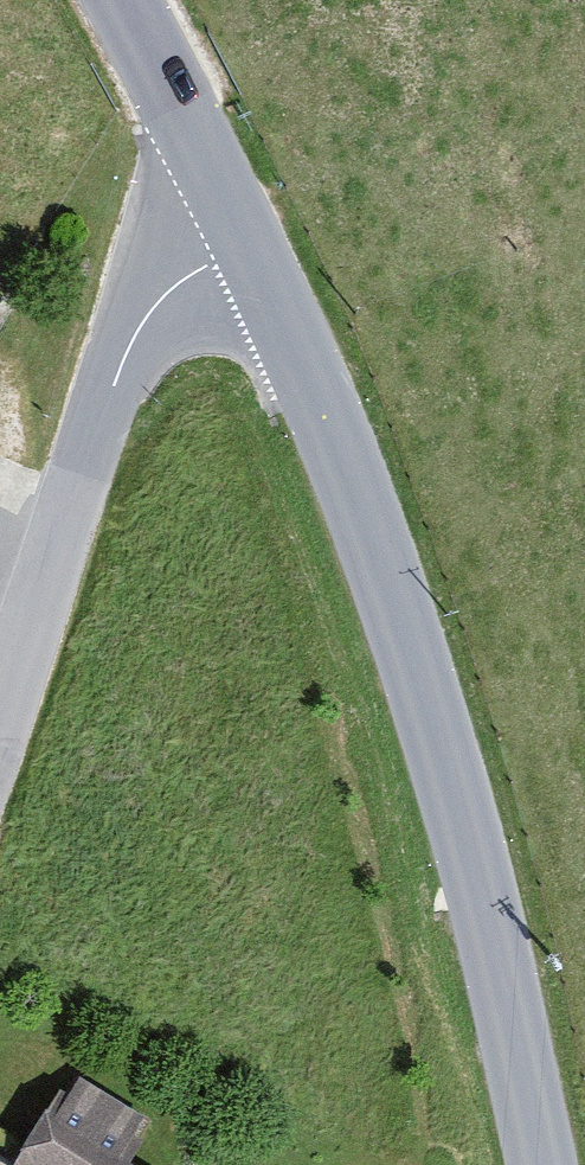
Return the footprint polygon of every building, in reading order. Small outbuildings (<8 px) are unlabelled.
[(48,1116),(19,1164),(122,1164),(145,1124),(81,1083),(56,1123),(48,1116)]
